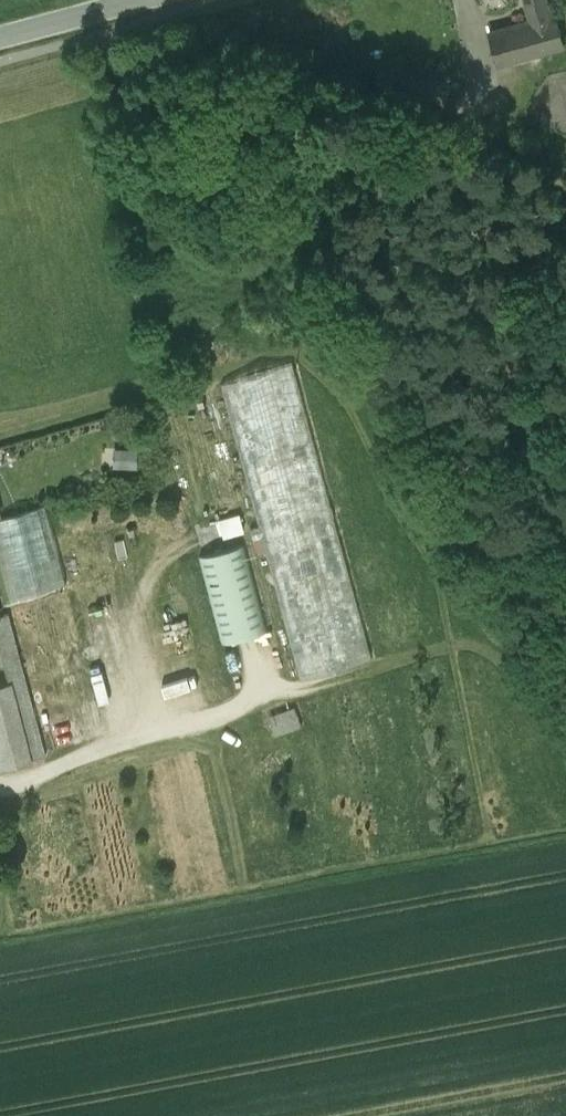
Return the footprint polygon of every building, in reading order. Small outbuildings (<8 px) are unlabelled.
[(531,24),(553,18),(547,0),(524,0),(531,24)] [(490,37),(498,65),(565,45),(565,42),(558,16),(553,18),(531,24),(490,37)] [(292,363),(220,384),(258,526),(250,528),(256,553),(265,551),(299,679),(372,658),(292,363)] [(115,446),(115,466),(139,466),(139,446),(115,446)] [(0,518),(0,568),(8,600),(66,583),(45,505),(0,518)] [(238,515),(219,521),(223,536),(243,531),(238,515)] [(244,544),(197,557),(220,643),(267,631),(244,544)] [(8,614),(0,616),(0,650),(9,682),(29,760),(45,755),(8,614)] [(0,684),(0,768),(29,760),(9,682),(0,684)] [(270,711),(275,732),(303,725),(299,705),(270,711)]
